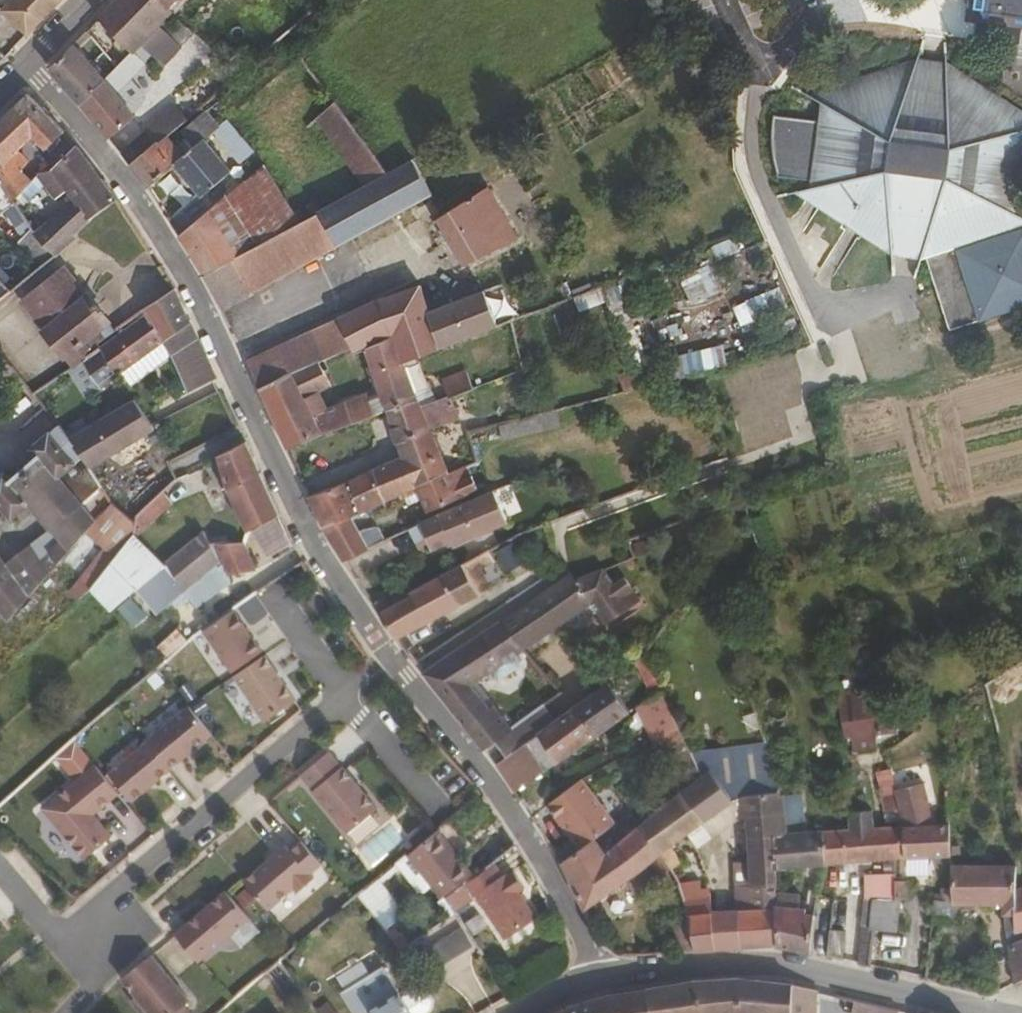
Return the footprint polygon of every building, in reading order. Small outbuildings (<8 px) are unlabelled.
[(59,0),(13,0),(0,13),(25,37),(60,1),(59,0)] [(169,12),(163,6),(157,0),(117,0),(97,20),(124,47),(121,52),(125,56),(130,52),(136,45),(169,12)] [(135,58),(142,51),(136,45),(130,52),(135,58)] [(102,81),(71,46),(49,69),(79,106),(102,81)] [(148,58),(142,51),(135,58),(141,64),(142,65),(148,58)] [(116,95),(114,94),(141,64),(135,58),(130,52),(125,56),(102,81),(79,106),(108,140),(134,117),(129,112),(116,95)] [(922,254),(1021,234),(1021,215),(1014,210),(1021,148),(1021,113),(949,64),(941,63),(940,70),(920,67),(921,61),(914,60),(810,94),(824,103),(822,118),(774,112),(772,136),(773,150),(778,173),(813,177),(813,184),(797,189),(891,250),(922,254)] [(940,70),(941,63),(921,61),(920,67),(940,70)] [(141,102),(127,85),(116,95),(129,112),(141,102)] [(26,95),(0,121),(0,181),(8,195),(25,177),(16,168),(25,159),(13,147),(31,130),(45,149),(63,135),(26,95)] [(384,175),(333,103),(305,125),(320,146),(329,140),(360,188),(384,175)] [(166,139),(186,122),(172,108),(146,131),(119,154),(130,166),(155,143),(157,146),(166,139)] [(213,133),(217,129),(204,115),(180,135),(193,150),(203,142),(213,133)] [(146,131),(134,117),(108,140),(119,154),(146,131)] [(254,152),(227,121),(217,129),(213,133),(239,164),(254,152)] [(174,167),(183,159),(166,139),(157,146),(155,143),(130,166),(148,189),(174,167)] [(231,172),(203,142),(193,150),(183,159),(174,167),(202,198),(231,172)] [(115,201),(74,147),(50,167),(72,201),(29,232),(54,254),(72,239),(69,234),(115,201)] [(252,248),(223,196),(177,235),(202,276),(220,310),(430,194),(412,160),(384,175),(360,188),(315,212),(294,224),(252,248)] [(288,215),(260,165),(223,196),(252,248),(294,224),(288,215)] [(43,206),(25,177),(8,195),(13,204),(21,218),(43,206)] [(0,181),(0,208),(4,212),(13,204),(8,195),(0,181)] [(513,242),(491,192),(438,216),(460,267),(513,242)] [(315,212),(310,203),(288,215),(294,224),(315,212)] [(54,254),(29,232),(27,230),(16,243),(41,264),(54,254)] [(1021,304),(1021,234),(922,254),(948,328),(1021,304)] [(102,324),(106,321),(87,296),(84,299),(62,269),(22,301),(43,328),(41,331),(61,358),(65,355),(73,366),(80,361),(97,349),(94,346),(110,335),(102,324)] [(140,313),(173,290),(165,279),(126,307),(134,317),(140,313)] [(503,335),(484,289),(428,313),(417,285),(383,298),(335,320),(349,350),(352,357),(361,351),(393,332),(405,361),(503,335)] [(605,299),(598,285),(576,297),(581,311),(605,299)] [(189,325),(173,290),(140,313),(143,316),(162,343),(189,325)] [(734,305),(740,326),(775,315),(769,294),(734,305)] [(110,335),(134,317),(126,307),(106,321),(102,324),(110,335)] [(100,388),(162,343),(143,316),(97,349),(80,361),(100,388)] [(316,365),(349,350),(335,320),(288,341),(303,371),(316,365)] [(215,383),(189,325),(162,343),(172,356),(186,396),(215,383)] [(385,412),(417,399),(423,397),(416,377),(411,378),(405,361),(393,332),(361,351),(375,393),(362,398),(365,407),(341,415),(338,407),(324,412),(315,393),(328,387),(316,365),(303,371),(258,392),(286,452),(385,412)] [(258,392),(303,371),(288,341),(244,362),(258,392)] [(447,473),(429,429),(458,417),(451,397),(420,407),(417,399),(385,412),(401,456),(372,469),(382,504),(415,488),(447,473)] [(341,415),(365,407),(362,398),(338,407),(341,415)] [(90,469),(152,431),(133,399),(66,439),(90,469)] [(88,529),(73,512),(81,504),(99,487),(90,469),(66,439),(56,427),(31,451),(36,458),(11,480),(3,474),(0,476),(0,509),(16,527),(36,510),(51,527),(6,564),(0,557),(0,583),(13,601),(20,608),(88,529)] [(277,515),(243,442),(213,459),(239,511),(251,533),(277,515)] [(470,490),(460,467),(447,473),(415,488),(426,514),(458,499),(457,495),(470,490)] [(382,504),(372,469),(307,498),(321,527),(345,520),(349,518),(376,506),(382,504)] [(142,527),(169,503),(166,498),(175,489),(173,480),(135,518),(142,527)] [(485,534),(504,525),(491,493),(407,532),(416,552),(428,547),(430,552),(448,544),(450,547),(469,537),(485,534)] [(96,519),(81,504),(73,512),(88,529),(96,519)] [(382,522),(376,506),(349,518),(355,531),(364,552),(389,540),(382,522)] [(251,533),(239,511),(204,534),(209,545),(256,542),(251,533)] [(355,531),(349,518),(345,520),(321,527),(327,539),(342,562),(364,552),(355,531)] [(182,592),(218,562),(209,545),(204,534),(162,568),(182,592)] [(159,572),(130,540),(88,587),(88,589),(109,612),(135,591),(159,572)] [(260,565),(256,542),(209,545),(218,562),(222,559),(225,577),(252,573),(251,567),(260,565)] [(477,569),(491,561),(485,551),(471,558),(477,569)] [(394,639),(488,588),(477,569),(471,558),(407,594),(408,597),(390,608),(377,615),(394,639)] [(182,592),(162,568),(159,572),(135,591),(154,615),(182,592)] [(520,650),(611,586),(601,571),(573,581),(567,573),(497,621),(520,650)] [(5,620),(20,608),(13,601),(0,583),(0,614),(5,620)] [(390,608),(381,596),(369,603),(377,615),(390,608)] [(257,656),(225,610),(196,631),(228,677),(257,656)] [(520,650),(497,621),(457,650),(420,675),(480,751),(490,743),(509,729),(490,705),(484,709),(466,687),(520,650)] [(291,705),(260,660),(230,680),(262,726),(291,705)] [(543,773),(623,712),(605,686),(549,726),(524,743),(543,773)] [(675,727),(655,693),(631,710),(649,741),(675,727)] [(846,696),(847,748),(879,748),(879,736),(892,736),(891,695),(846,696)] [(524,743),(549,726),(536,709),(509,729),(490,743),(502,759),(524,743)] [(166,773),(208,739),(185,711),(143,745),(144,746),(166,773)] [(657,743),(676,729),(675,727),(649,741),(652,746),(657,743)] [(690,754),(676,729),(657,743),(684,789),(702,774),(690,754)] [(771,782),(760,741),(690,754),(702,774),(710,769),(721,788),(771,782)] [(543,773),(524,743),(502,759),(491,767),(516,802),(547,780),(543,773)] [(128,806),(167,774),(166,773),(144,746),(106,779),(128,806)] [(373,813),(338,771),(337,772),(323,757),(297,779),(311,795),(309,796),(345,838),(373,813)] [(89,818),(115,798),(91,769),(40,812),(81,863),(108,840),(89,818)] [(686,835),(729,802),(721,788),(710,769),(702,774),(684,789),(634,828),(656,855),(669,870),(678,863),(667,848),(686,835)] [(775,793),(771,782),(721,788),(729,802),(733,798),(741,795),(775,793)] [(930,811),(920,782),(892,789),(894,798),(916,792),(927,824),(937,823),(934,810),(930,811)] [(927,824),(916,792),(894,798),(901,828),(904,858),(950,854),(949,822),(937,823),(927,824)] [(775,872),(774,838),(787,837),(775,793),(741,795),(742,817),(750,886),(773,887),(773,872),(775,872)] [(696,849),(733,818),(742,817),(741,795),(733,798),(729,802),(686,835),(696,849)] [(904,858),(901,828),(870,830),(869,812),(845,814),(847,831),(821,833),(820,865),(882,861),(881,898),(890,898),(894,898),(894,873),(894,859),(904,858)] [(590,841),(577,823),(559,836),(572,855),(590,841)] [(583,912),(656,855),(634,828),(600,854),(590,841),(572,855),(557,866),(583,912)] [(469,878),(436,833),(404,857),(435,900),(439,899),(458,885),(469,878)] [(820,865),(821,833),(787,837),(774,838),(775,872),(820,865)] [(295,896),(310,882),(307,878),(318,868),(298,845),(288,854),(282,849),(240,885),(265,913),(290,891),(295,896)] [(905,873),(904,858),(894,859),(894,873),(905,873)] [(528,910),(515,891),(519,888),(509,872),(503,875),(501,872),(497,874),(489,863),(469,878),(458,885),(467,899),(471,896),(494,930),(528,910)] [(1015,888),(1015,865),(950,867),(951,902),(933,902),(930,924),(956,924),(957,904),(1003,903),(1003,929),(1020,930),(1021,930),(1021,887),(1015,888)] [(360,893),(383,930),(405,917),(383,879),(360,893)] [(795,909),(796,895),(774,894),(773,887),(750,886),(750,889),(752,908),(774,911),(773,947),(806,953),(811,916),(802,915),(802,910),(795,909)] [(735,949),(734,910),(711,913),(710,893),(702,894),(701,888),(679,892),(685,916),(695,952),(735,949)] [(752,908),(750,889),(734,892),(734,910),(752,908)] [(195,965),(246,921),(223,894),(172,938),(195,965)] [(869,933),(869,928),(866,927),(868,898),(861,898),(856,964),(866,966),(869,933)] [(888,933),(890,898),(881,898),(868,898),(866,927),(869,928),(869,933),(888,933)] [(773,947),(774,911),(752,908),(734,910),(735,949),(773,947)] [(501,938),(532,916),(528,910),(494,930),(501,938)] [(695,952),(685,916),(667,920),(677,953),(695,952)] [(1020,930),(1003,929),(1006,944),(1021,939),(1021,930),(1020,930)] [(840,960),(843,931),(827,931),(824,956),(840,960)] [(1006,944),(1013,983),(1021,979),(1021,939),(1006,944)] [(302,975),(306,971),(290,951),(275,964),(311,1012),(330,1012),(302,975)] [(188,1005),(147,958),(119,982),(134,999),(129,1004),(136,1012),(185,1012),(182,1009),(188,1005)] [(735,980),(692,982),(644,991),(648,1012),(737,1012),(735,980)] [(788,985),(735,980),(737,1012),(788,1012),(788,985)] [(389,984),(360,1004),(366,1012),(409,1012),(389,984)] [(812,991),(788,985),(788,1012),(812,1012),(812,991)] [(644,991),(599,998),(604,1012),(648,1012),(644,991)] [(599,998),(560,1009),(562,1012),(604,1012),(599,998)] [(897,1003),(851,998),(849,1012),(896,1012),(897,1003)]
